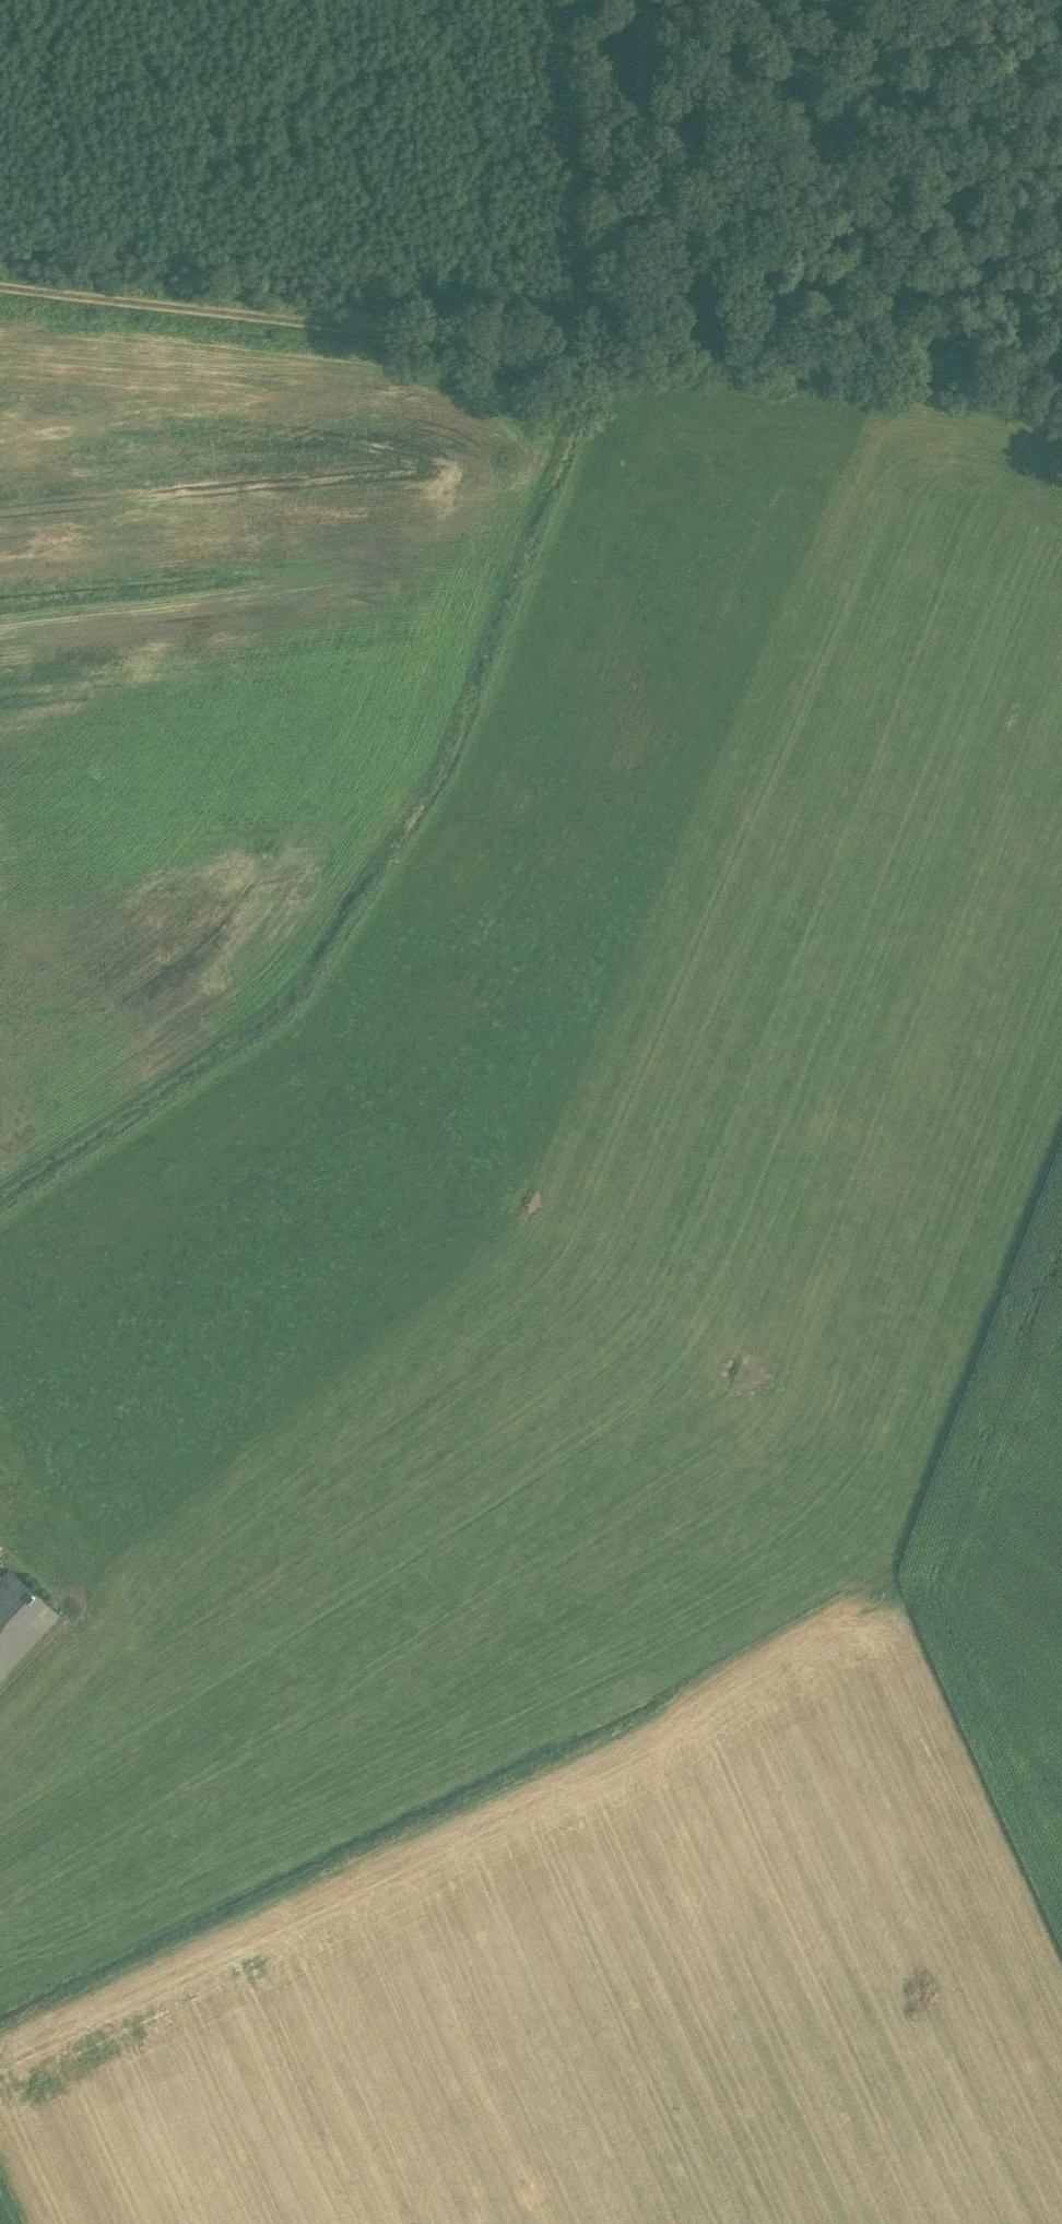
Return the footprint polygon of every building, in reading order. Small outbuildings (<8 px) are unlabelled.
[(0,1578),(0,1681),(59,1617),(61,1616),(47,1603),(9,1568),(0,1578)]
